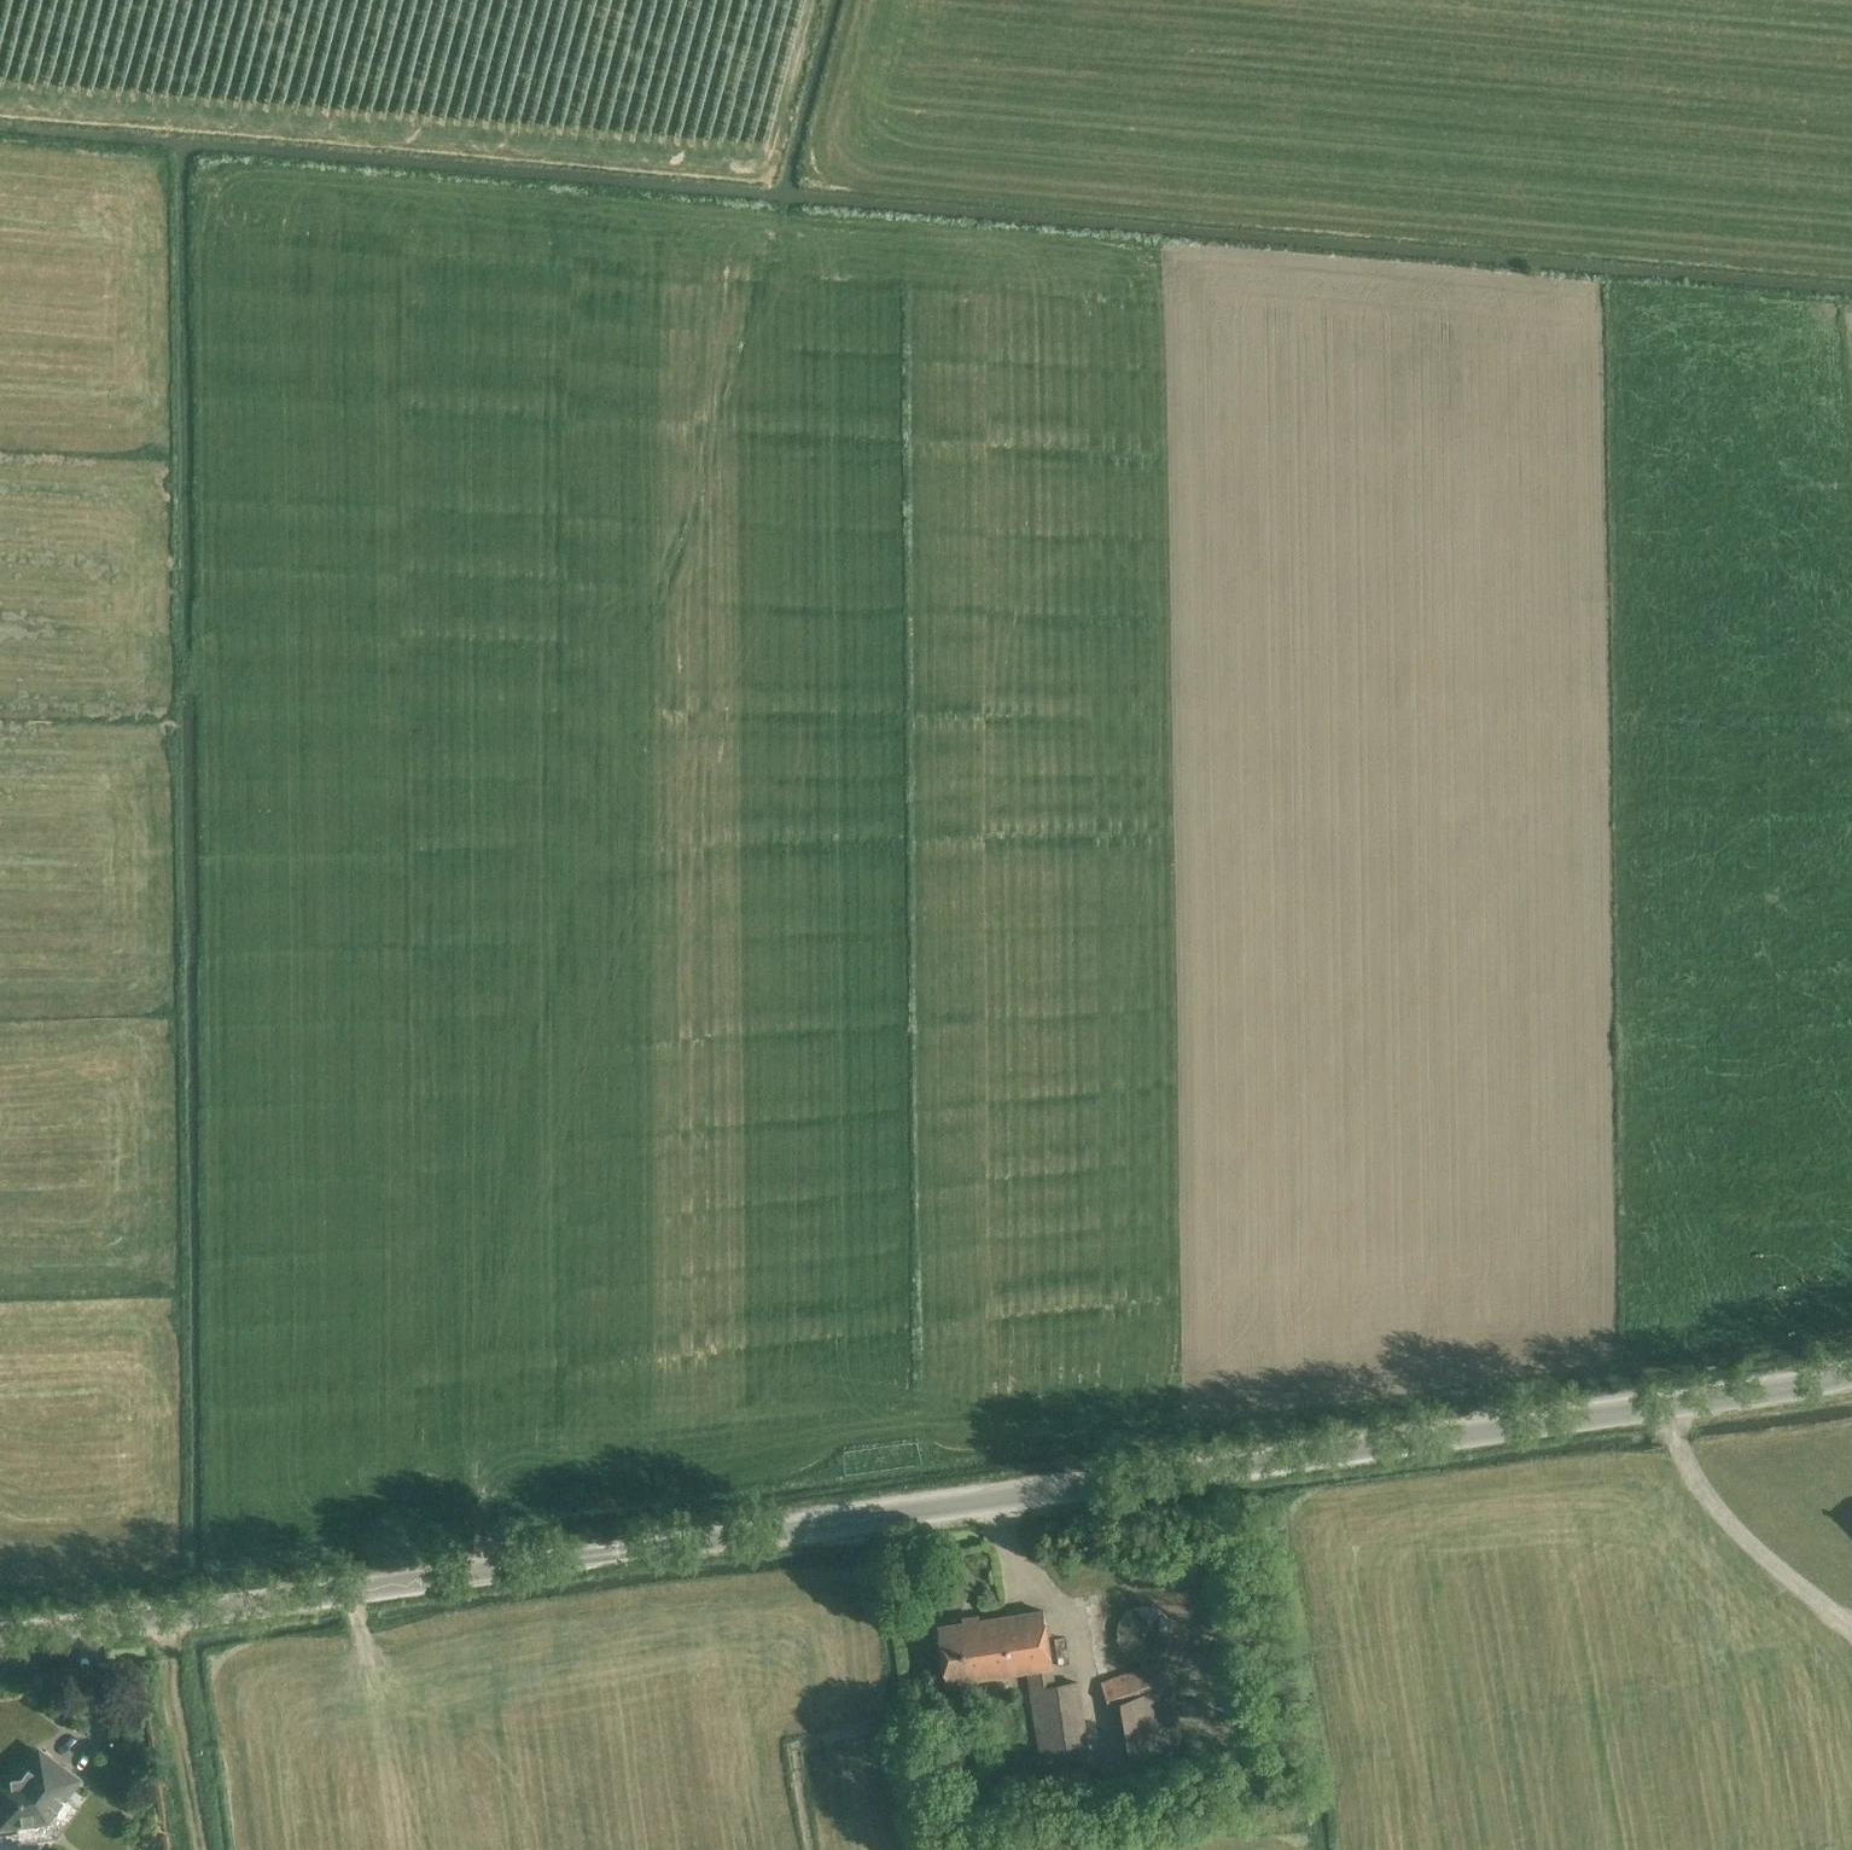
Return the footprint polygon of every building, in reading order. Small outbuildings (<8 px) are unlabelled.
[(1145,1661),(1147,1661),(1150,1660),(1155,1659),(1159,1657),(1163,1654),(1166,1651),(1169,1647),(1171,1642),(1173,1637),(1173,1633),(1173,1628),(1171,1623),(1169,1619),(1166,1615),(1163,1611),(1159,1608),(1155,1606),(1150,1605),(1145,1605),(1140,1605),(1136,1606),(1131,1608),(1127,1611),(1124,1615),(1121,1619),(1119,1623),(1118,1628),(1117,1633),(1118,1637),(1119,1642),(1121,1647),(1124,1651),(1127,1654),(1131,1657),(1136,1659),(1140,1660),(1145,1661)] [(939,1625),(948,1684),(1027,1672),(1041,1760),(1089,1753),(1078,1681),(1056,1685),(1045,1609),(939,1625)] [(1174,1684),(1165,1658),(1101,1682),(1111,1708),(1121,1704),(1133,1773),(1186,1764),(1172,1685),(1174,1684)] [(79,1779),(40,1749),(17,1778),(0,1780),(0,1829),(46,1822),(79,1779)] [(1086,1767),(1044,1773),(1048,1802),(1090,1796),(1086,1767)]
